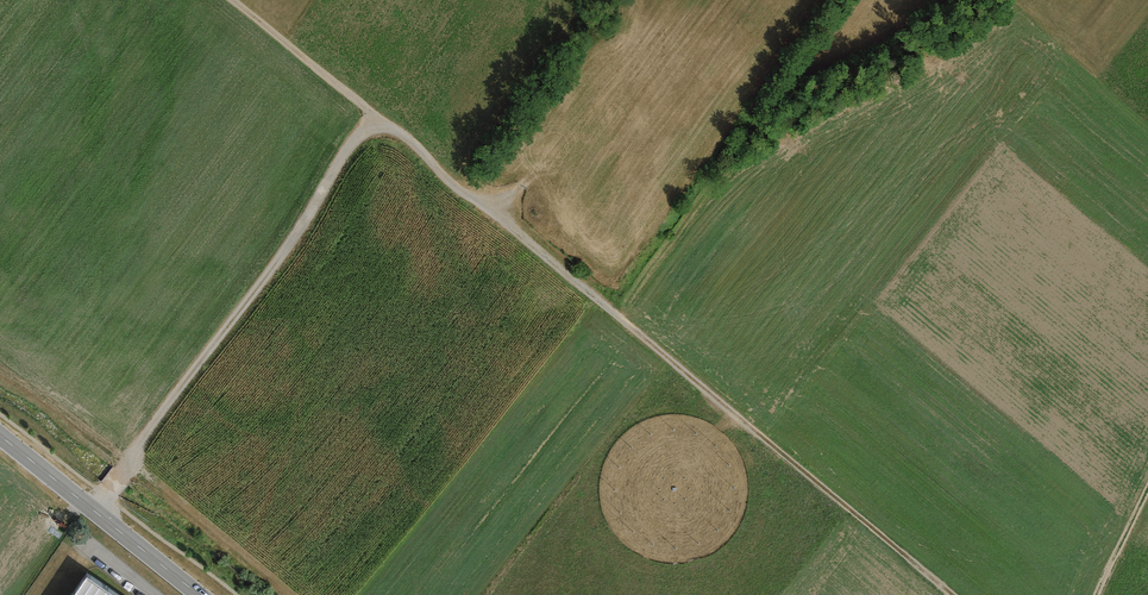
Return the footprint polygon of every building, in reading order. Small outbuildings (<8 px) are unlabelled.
[(86,578),(74,594),(110,594),(86,578)]
